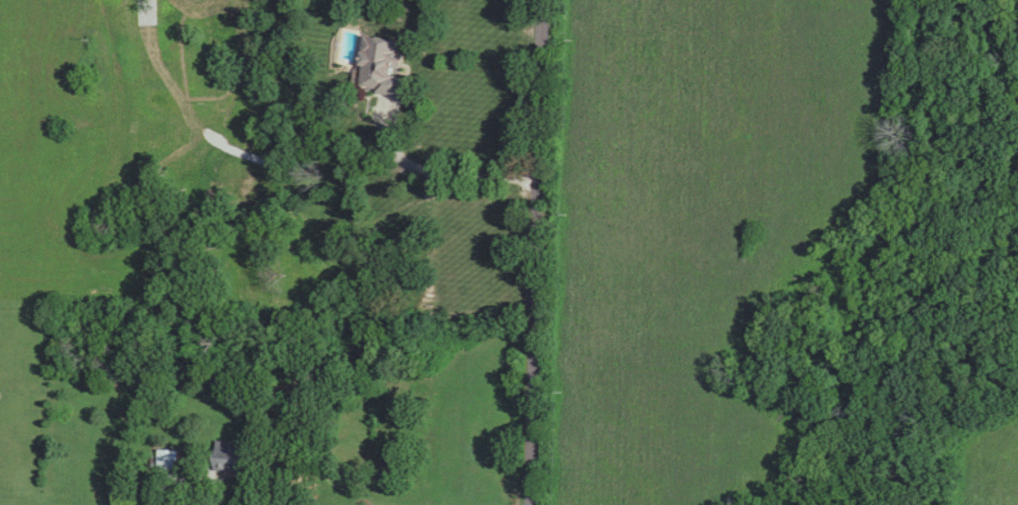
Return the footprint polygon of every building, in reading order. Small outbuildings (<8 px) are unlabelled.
[(135,27),(155,27),(155,0),(135,0),(135,27)] [(398,38),(358,37),(356,87),(397,88),(398,38)] [(155,470),(177,470),(177,450),(155,450),(155,470)] [(238,453),(209,453),(209,483),(237,484),(238,453)]
